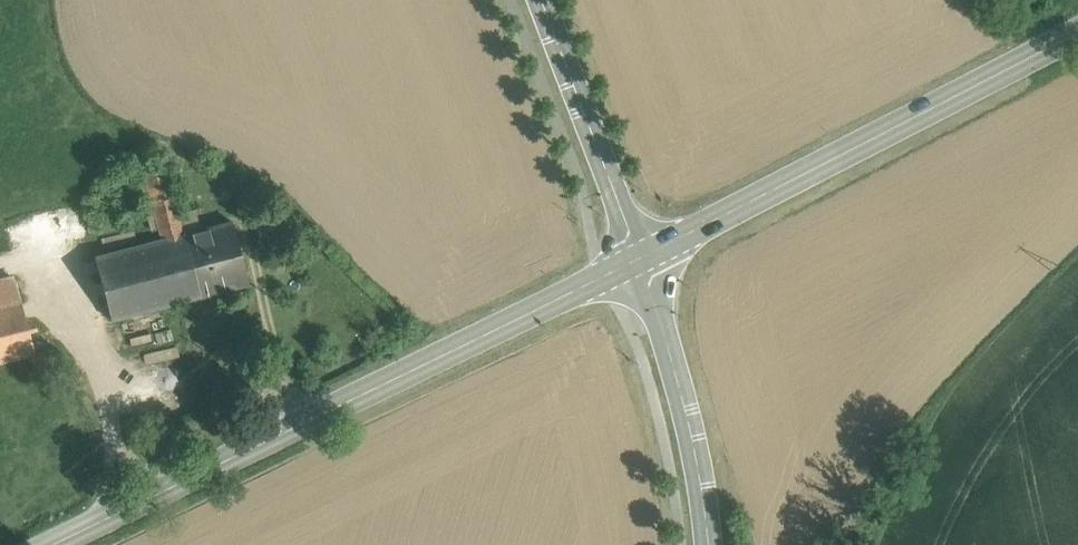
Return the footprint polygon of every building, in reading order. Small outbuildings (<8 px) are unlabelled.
[(159,229),(162,240),(183,235),(178,215),(165,164),(137,171),(153,231),(159,229)] [(178,215),(183,235),(201,231),(196,210),(178,215)] [(162,240),(97,257),(113,318),(250,283),(234,222),(201,231),(183,235),(162,240)] [(15,278),(0,282),(0,296),(2,305),(0,305),(0,360),(34,352),(15,278)] [(170,344),(154,348),(157,357),(172,353),(170,344)]
